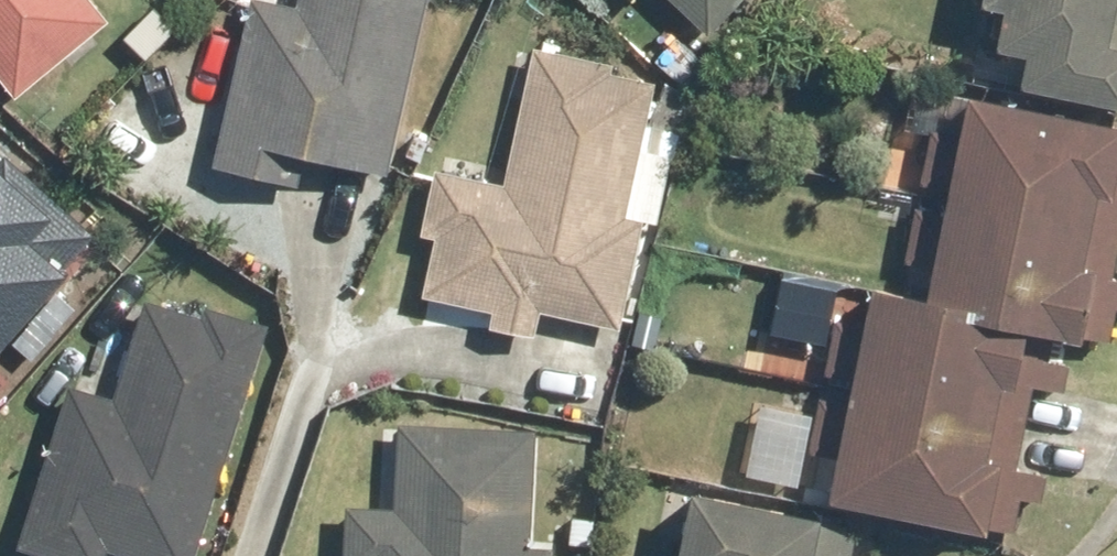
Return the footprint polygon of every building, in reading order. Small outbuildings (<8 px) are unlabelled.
[(10,105),(109,28),(87,0),(0,0),(0,92),(10,105)] [(267,0),(253,0),(219,169),(300,185),(306,158),(388,176),(427,0),(305,0),(303,7),(267,0)] [(703,35),(737,0),(667,0),(703,35)] [(1033,56),(1026,92),(1116,109),(1116,50),(1115,50),(1116,41),(1116,0),(984,0),(983,4),(1006,9),(997,49),(1033,56)] [(482,302),(605,327),(606,323),(634,328),(655,210),(630,206),(656,80),(532,55),(506,183),(451,173),(429,290),(482,300),(482,302)] [(1019,331),(1087,344),(1116,193),(1116,125),(967,96),(927,298),(878,288),(836,497),(980,526),(1019,331)] [(64,272),(30,242),(50,221),(0,173),(0,346),(64,272)] [(264,325),(141,288),(108,396),(64,383),(15,544),(55,555),(106,555),(107,551),(122,555),(195,555),(264,325)] [(532,549),(534,433),(400,430),(398,516),(397,516),(397,512),(357,511),(356,555),(552,555),(552,551),(532,549)] [(819,519),(693,494),(681,555),(811,555),(819,519)]
